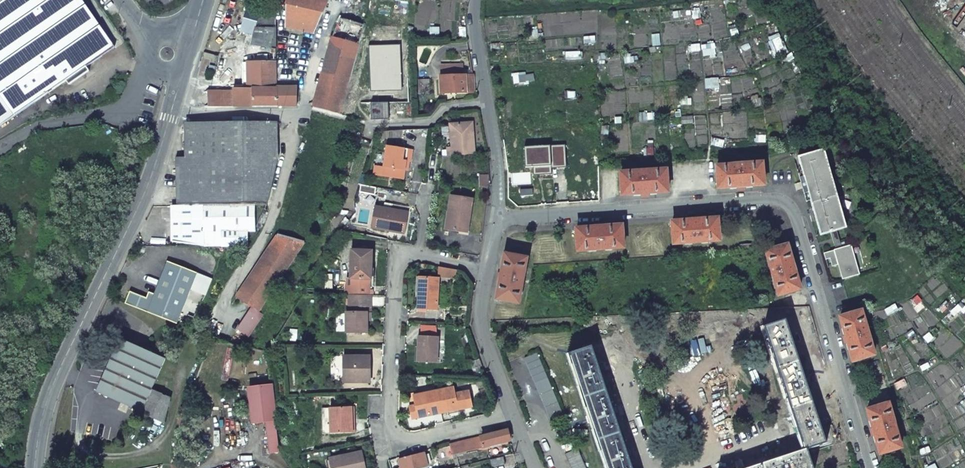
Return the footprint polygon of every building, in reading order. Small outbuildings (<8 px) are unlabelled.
[(114,47),(81,0),(0,0),(0,127),(66,81),(69,85),(89,71),(86,67),(114,47)] [(329,0),(287,0),(286,27),(313,33),(329,0)] [(250,37),(250,45),(276,50),(275,12),(233,4),(226,31),(250,37)] [(365,24),(340,17),(313,106),(339,113),(365,24)] [(246,61),(246,88),(253,88),(276,88),(276,61),(246,61)] [(473,76),(463,76),(462,65),(440,66),(441,93),(474,92),(473,76)] [(418,80),(418,94),(429,94),(429,79),(418,80)] [(276,88),(277,107),(297,106),(296,87),(276,88)] [(234,107),(233,88),(209,89),(208,107),(234,107)] [(254,107),(253,88),(246,88),(233,88),(234,107),(254,107)] [(253,88),(254,107),(277,107),(276,88),(253,88)] [(176,157),(177,206),(203,206),(254,205),(267,205),(278,157),(277,123),(184,124),(185,157),(176,157)] [(447,148),(448,156),(474,154),(472,123),(450,125),(452,148),(447,148)] [(387,146),(383,176),(403,179),(404,170),(406,161),(410,162),(412,150),(387,146)] [(526,168),(566,166),(565,146),(525,148),(526,168)] [(830,233),(846,228),(823,150),(798,158),(801,169),(810,201),(820,235),(830,233)] [(718,189),(764,185),(763,163),(716,166),(718,189)] [(798,170),(807,202),(810,201),(801,169),(798,170)] [(666,170),(620,173),(622,195),(668,192),(666,170)] [(451,212),(449,230),(467,232),(472,199),(451,196),(448,212),(451,212)] [(254,205),(203,206),(177,206),(172,206),(172,242),(204,246),(247,246),(247,231),(254,231),(254,205)] [(375,207),(371,227),(404,233),(408,213),(375,207)] [(673,245),(720,241),(717,219),(672,222),(673,245)] [(623,248),(622,225),(576,229),(578,251),(623,248)] [(304,244),(276,236),(265,253),(236,297),(251,307),(259,312),(304,244)] [(859,275),(851,245),(842,248),(841,243),(835,245),(836,249),(834,250),(834,251),(824,253),(826,260),(830,258),(832,266),(838,265),(842,279),(859,275)] [(778,295),(800,289),(787,245),(765,251),(778,295)] [(351,250),(350,279),(371,279),(372,251),(351,250)] [(505,254),(497,299),(518,303),(527,258),(505,254)] [(149,292),(146,298),(130,292),(125,304),(176,324),(179,319),(181,311),(197,273),(167,261),(155,294),(149,292)] [(419,277),(417,309),(437,310),(439,278),(419,277)] [(346,313),(346,333),(367,333),(367,321),(367,313),(370,313),(370,296),(350,296),(350,313),(346,313)] [(251,307),(237,330),(248,337),(263,314),(259,312),(251,307)] [(852,361),(874,355),(861,311),(840,317),(852,361)] [(807,449),(826,442),(808,384),(786,320),(765,327),(805,449),(807,449)] [(419,337),(417,362),(437,363),(438,338),(419,337)] [(120,339),(97,393),(141,412),(152,389),(165,359),(120,339)] [(591,347),(570,354),(608,467),(632,467),(591,347)] [(525,360),(550,420),(563,414),(537,355),(525,360)] [(344,356),(344,380),(370,380),(370,356),(344,356)] [(472,363),(476,375),(485,371),(481,360),(472,363)] [(248,387),(253,425),(266,423),(276,422),(271,384),(248,387)] [(448,408),(449,412),(472,407),(469,391),(455,394),(454,387),(437,391),(441,409),(448,408)] [(152,389),(141,412),(163,422),(170,399),(152,389)] [(409,407),(412,419),(434,415),(433,411),(441,409),(437,391),(423,393),(413,396),(415,405),(409,407)] [(409,394),(409,407),(415,405),(413,396),(423,393),(423,391),(409,394)] [(889,402),(867,410),(880,454),(902,447),(889,402)] [(322,434),(353,433),(352,420),(354,420),(354,407),(330,408),(330,420),(322,420),(322,434)] [(322,408),(322,420),(330,420),(330,408),(322,408)] [(266,423),(269,454),(279,453),(276,422),(266,423)] [(510,441),(507,430),(481,436),(484,448),(510,441)] [(484,448),(481,436),(449,444),(453,455),(484,448)] [(571,467),(586,467),(578,449),(565,454),(571,467)] [(807,449),(805,449),(748,467),(813,467),(807,449)] [(332,467),(365,467),(361,452),(330,459),(332,467)] [(397,459),(400,467),(420,467),(428,466),(424,452),(397,459)] [(505,465),(503,458),(491,461),(492,467),(505,465)]
